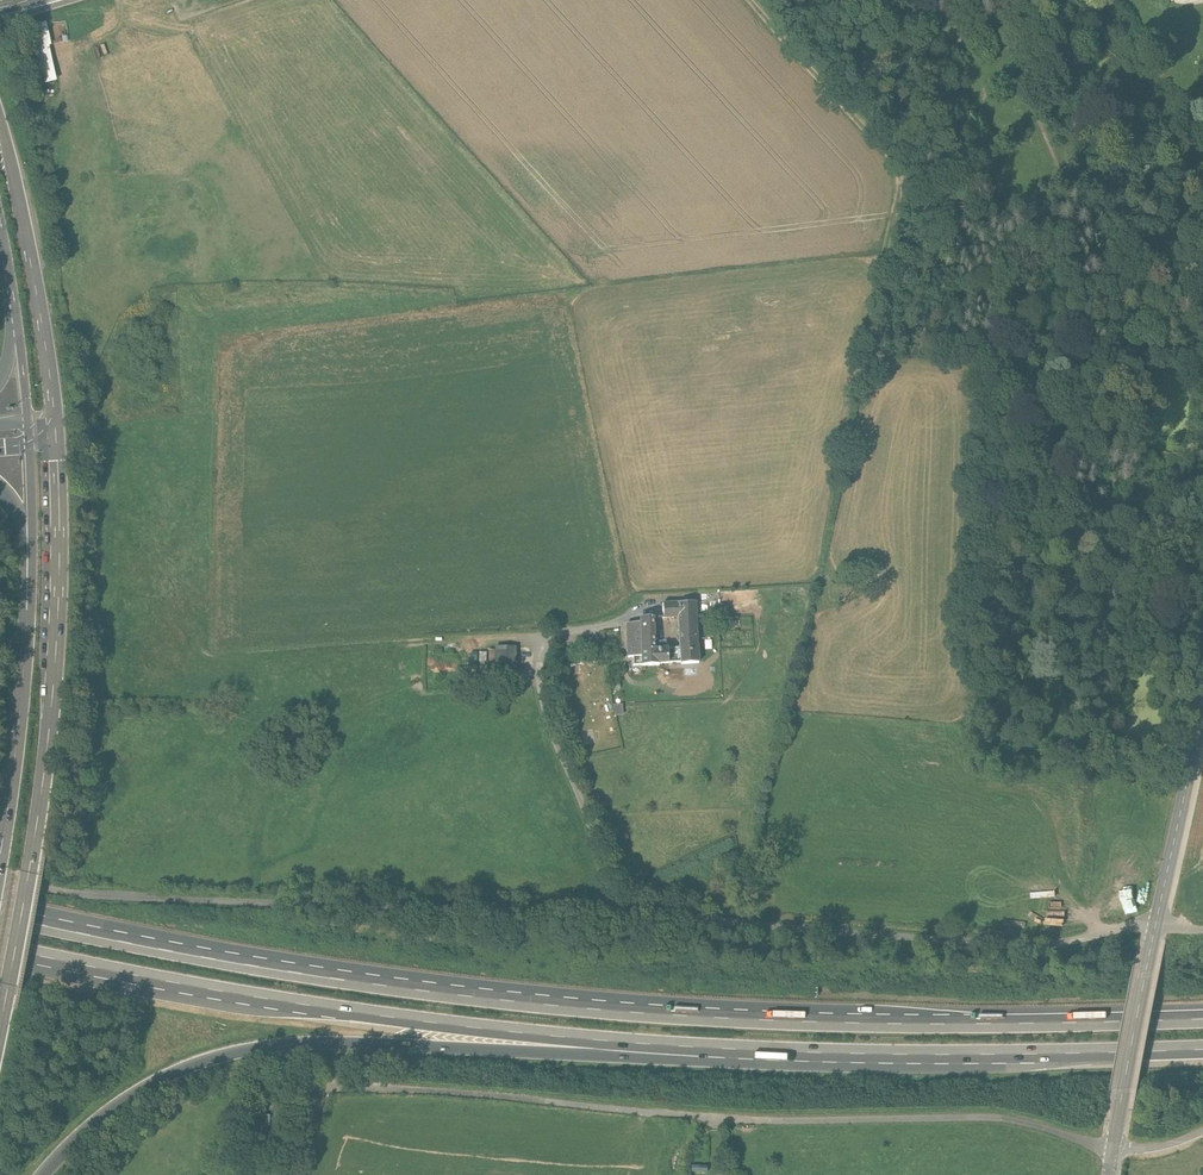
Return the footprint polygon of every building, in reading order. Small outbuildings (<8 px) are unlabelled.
[(959,78),(949,88),(958,97),(966,88),(961,84),(963,82),(959,78)] [(695,603),(665,604),(665,617),(664,617),(664,618),(678,618),(680,648),(681,663),(681,664),(698,664),(696,617),(695,603)] [(719,605),(717,606),(718,611),(715,611),(716,621),(726,621),(726,618),(725,605),(719,605)] [(654,618),(640,618),(640,625),(642,667),(659,666),(659,664),(681,663),(680,648),(654,650),(653,619),(654,619),(654,618)] [(634,667),(642,667),(640,625),(626,626),(628,659),(633,658),(634,667)] [(516,648),(496,647),(495,672),(515,672),(516,648)] [(621,706),(612,706),(614,717),(622,717),(621,706)]
